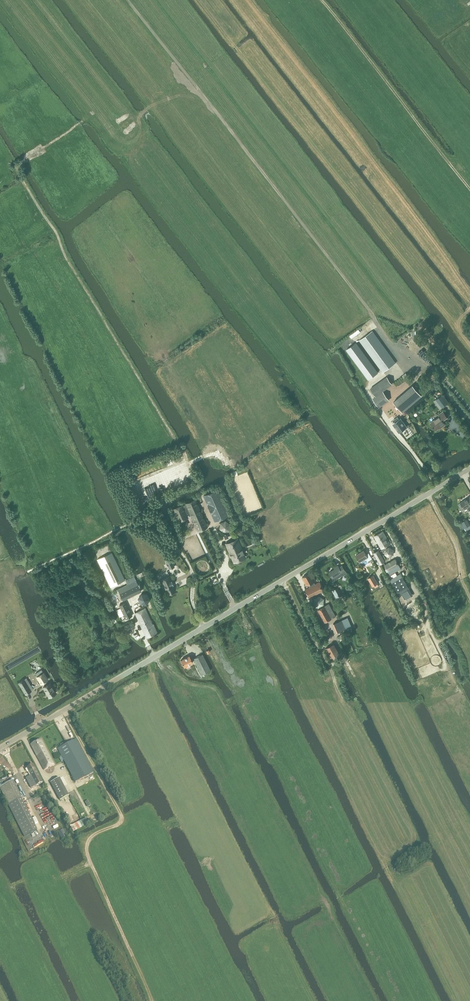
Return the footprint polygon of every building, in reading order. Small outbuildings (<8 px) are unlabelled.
[(383,373),(396,363),(372,331),(360,340),(383,373)] [(369,379),(378,372),(356,343),(347,350),(369,379)] [(389,400),(383,391),(392,384),(387,377),(371,389),(376,396),(373,398),(375,400),(380,406),(389,400)] [(422,395),(419,393),(413,386),(395,402),(403,412),(411,406),(422,395)] [(442,395),(436,399),(442,407),(442,408),(448,403),(449,403),(443,394),(442,395)] [(442,421),(447,417),(443,412),(438,415),(439,417),(442,421)] [(401,419),(399,420),(397,417),(393,420),(394,423),(393,424),(399,433),(407,427),(401,419)] [(445,425),(442,421),(439,417),(430,423),(436,430),(441,427),(442,427),(445,425)] [(217,489),(207,494),(204,495),(215,521),(228,515),(217,489)] [(464,509),(467,507),(469,510),(469,497),(461,502),(461,503),(459,504),(462,510),(464,509)] [(174,509),(178,519),(179,521),(187,517),(186,514),(190,512),(198,530),(207,527),(195,499),(186,503),(187,504),(182,506),(182,505),(174,509)] [(469,525),(469,524),(467,519),(459,523),(463,529),(469,525)] [(229,529),(229,524),(225,521),(221,523),(220,528),(224,531),(229,529)] [(381,549),(390,544),(383,531),(374,536),(377,541),(381,549)] [(234,562),(245,557),(237,539),(226,544),(234,562)] [(369,553),(366,555),(364,551),(356,555),(360,562),(367,558),(368,561),(372,558),(369,553)] [(380,564),(385,562),(378,551),(374,553),(380,564)] [(169,569),(174,567),(171,558),(166,561),(169,569)] [(396,558),(393,559),(385,565),(390,574),(401,568),(396,558)] [(347,573),(342,566),(339,567),(338,566),(335,568),(335,569),(329,572),(334,580),(341,576),(343,575),(347,573)] [(314,582),(316,581),(312,573),(303,577),(307,585),(309,584),(310,587),(305,589),(310,598),(325,590),(320,582),(315,584),(314,582)] [(409,590),(410,589),(401,573),(390,580),(399,595),(402,593),(406,599),(412,596),(409,590)] [(379,586),(377,583),(378,582),(373,575),(368,578),(373,585),(374,585),(376,588),(379,586)] [(161,580),(167,594),(176,590),(173,584),(172,580),(171,581),(169,576),(161,580)] [(124,599),(133,595),(141,591),(137,581),(119,589),(124,599)] [(337,598),(342,595),(338,587),(332,590),(337,598)] [(124,615),(126,618),(126,619),(132,616),(126,602),(120,605),(121,608),(116,610),(120,617),(124,615)] [(325,622),(336,616),(329,604),(318,610),(325,622)] [(153,624),(152,624),(145,608),(135,613),(147,638),(157,632),(153,624)] [(351,627),(347,618),(333,624),(337,633),(338,632),(349,628),(351,627)] [(332,659),(340,655),(334,644),(326,648),(332,659)] [(202,675),(211,670),(202,654),(193,659),(202,675)] [(184,667),(193,662),(189,655),(181,660),(184,667)] [(42,670),(35,673),(37,677),(40,682),(41,683),(41,684),(48,679),(44,673),(43,673),(42,670)] [(29,688),(24,691),(26,694),(41,685),(40,684),(41,683),(40,682),(39,682),(34,673),(26,678),(24,679),(29,688)] [(24,679),(19,683),(24,691),(29,688),(24,679)] [(49,697),(56,693),(50,683),(43,687),(49,697)] [(44,771),(54,765),(40,740),(30,745),(44,771)] [(93,773),(86,760),(76,740),(58,750),(75,782),(93,773)] [(31,789),(42,783),(33,765),(27,768),(31,776),(26,778),(31,789)] [(60,800),(69,796),(59,778),(50,783),(60,800)] [(21,798),(22,798),(14,781),(0,788),(0,789),(24,837),(37,830),(21,798)]
